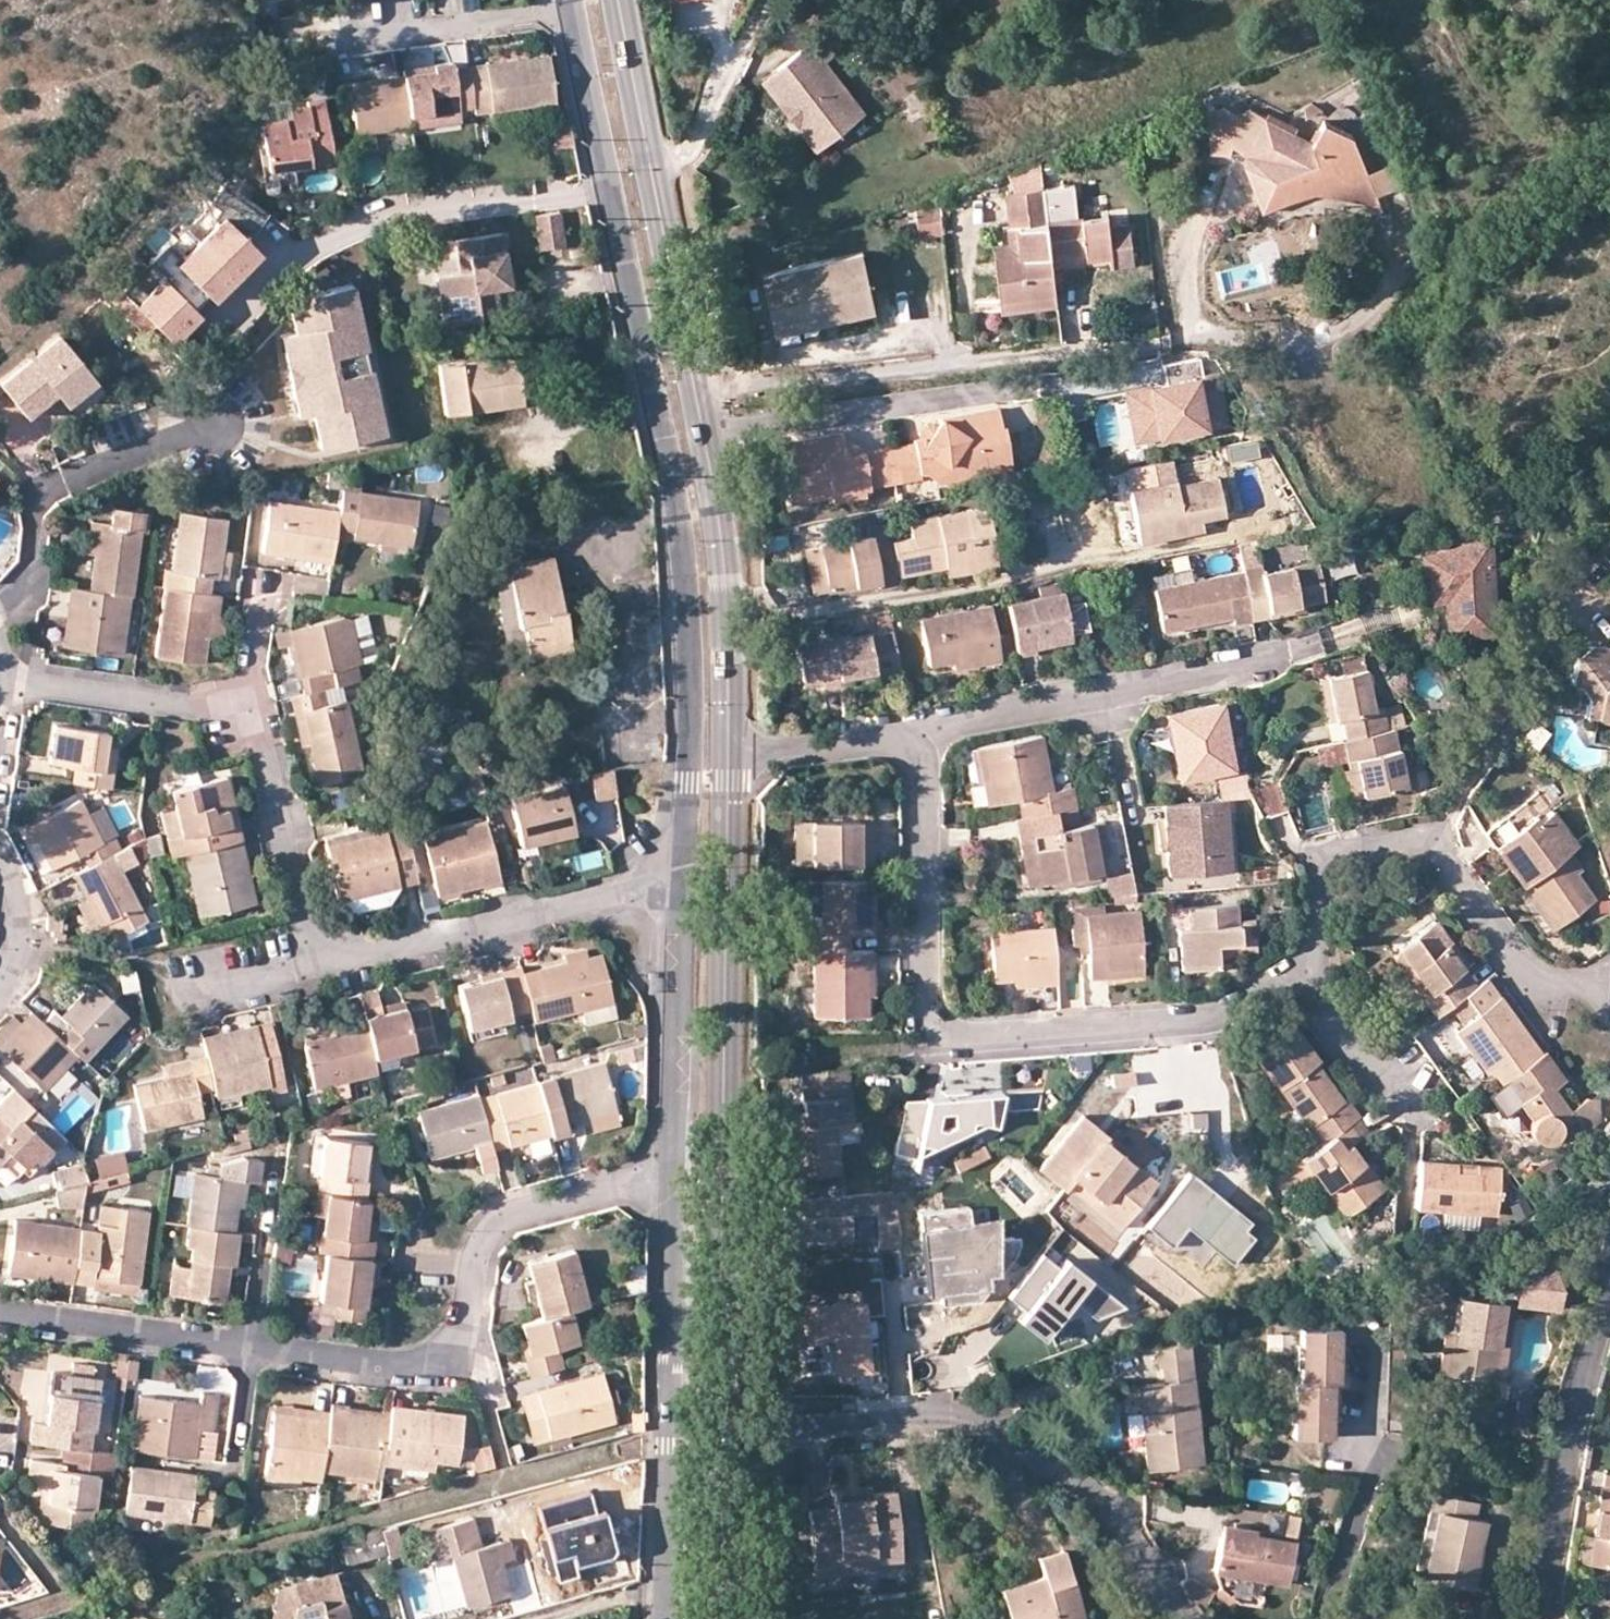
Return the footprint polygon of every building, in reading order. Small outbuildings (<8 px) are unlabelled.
[(826,71),(821,64),(828,59),(837,51),(823,34),(782,68),(796,85),(794,98),(801,106),(810,118),(823,119),(838,136),(870,110),(843,77),(833,65),(826,71)] [(555,101),(549,55),(469,66),(475,105),(476,113),(555,101)] [(404,75),(410,114),(458,108),(475,105),(469,66),(453,68),(452,59),(433,62),(433,71),(404,75)] [(833,65),(828,59),(821,64),(826,71),(833,65)] [(433,71),(433,62),(403,66),(404,75),(433,71)] [(796,85),(782,68),(769,79),(795,111),(801,106),(794,98),(796,85)] [(404,75),(351,83),(358,131),(411,123),(410,114),(404,75)] [(293,118),(262,123),(269,168),(292,164),(333,158),(323,98),(309,100),(310,106),(291,108),(293,118)] [(838,136),(823,119),(810,118),(801,106),(795,111),(825,147),(838,136)] [(1326,121),(1314,141),(1250,107),(1243,117),(1222,106),(1207,109),(1213,150),(1231,151),(1234,146),(1246,152),(1243,160),(1263,210),(1292,198),(1288,188),(1332,173),(1350,178),(1366,172),(1353,135),(1326,121)] [(293,118),(291,108),(261,113),(262,123),(293,118)] [(410,114),(411,123),(459,117),(458,108),(410,114)] [(573,142),(570,122),(551,127),(555,145),(573,142)] [(294,175),(292,164),(269,168),(271,179),(294,175)] [(1366,172),(1350,178),(1332,173),(1288,188),(1292,198),(1326,185),(1381,211),(1366,172)] [(370,192),(367,181),(353,184),(355,196),(370,192)] [(1055,291),(1051,251),(1087,247),(1089,258),(1112,255),(1108,215),(1046,220),(1042,187),(1008,191),(1012,224),(1020,224),(1024,253),(996,256),(1001,298),(1055,291)] [(940,197),(917,206),(920,235),(943,233),(942,217),(940,197)] [(560,244),(556,210),(532,214),(537,247),(560,244)] [(995,242),(996,256),(1024,253),(1020,224),(1012,224),(1008,225),(1009,241),(995,242)] [(222,243),(202,225),(163,268),(195,299),(213,279),(227,292),(252,266),(225,241),(222,243)] [(463,258),(466,273),(457,275),(433,279),(439,316),(454,313),(456,324),(496,317),(494,295),(490,296),(489,287),(492,286),(506,285),(498,234),(452,241),(455,260),(463,258)] [(806,322),(847,314),(845,306),(872,301),(862,252),(768,269),(777,317),(805,313),(806,322)] [(457,275),(466,273),(463,258),(455,260),(457,275)] [(115,297),(133,317),(168,285),(150,265),(115,297)] [(227,292),(213,279),(195,299),(208,311),(227,292)] [(326,408),(332,442),(380,434),(368,369),(359,371),(356,350),(365,348),(354,284),(306,292),(312,327),(305,328),(309,350),(288,353),(295,391),(315,387),(319,409),(326,408)] [(1057,304),(1055,291),(1001,298),(1003,310),(1057,304)] [(312,327),(306,292),(290,295),(296,330),(305,328),(312,327)] [(845,306),(847,314),(873,309),(872,301),(845,306)] [(456,324),(454,313),(439,316),(440,326),(456,324)] [(806,322),(805,313),(777,317),(779,328),(806,322)] [(284,332),(288,353),(309,350),(305,328),(296,330),(284,332)] [(89,368),(65,338),(5,385),(30,416),(59,393),(89,368)] [(359,371),(368,369),(365,348),(356,350),(359,371)] [(522,401),(515,352),(438,365),(445,411),(522,401)] [(1140,415),(1145,438),(1222,423),(1213,375),(1200,377),(1196,357),(1159,364),(1163,384),(1123,392),(1128,418),(1140,415)] [(99,381),(89,368),(59,393),(69,405),(99,381)] [(315,387),(295,391),(298,412),(310,410),(319,409),(315,387)] [(332,442),(326,408),(319,409),(310,410),(316,445),(332,442)] [(942,486),(949,469),(980,463),(982,465),(998,461),(993,430),(998,429),(994,410),(938,421),(934,428),(928,440),(918,441),(915,442),(910,447),(895,450),(902,484),(918,480),(919,477),(925,475),(942,486)] [(993,430),(998,461),(982,465),(980,463),(949,469),(942,486),(1025,470),(1016,425),(998,429),(993,430)] [(929,426),(925,426),(918,436),(918,441),(928,440),(934,428),(929,426)] [(798,483),(803,499),(848,490),(861,494),(872,492),(872,489),(889,486),(882,453),(857,457),(850,459),(841,453),(840,446),(838,438),(774,451),(778,468),(784,467),(788,484),(798,483)] [(840,446),(841,453),(850,459),(857,457),(857,452),(845,445),(840,446)] [(902,484),(895,450),(889,452),(895,485),(902,484)] [(895,485),(889,452),(882,453),(889,486),(895,485)] [(1222,515),(1214,478),(1174,485),(1168,460),(1134,465),(1138,488),(1129,489),(1137,531),(1167,525),(1169,536),(1192,533),(1188,521),(1198,519),(1222,515)] [(1129,489),(1138,488),(1134,465),(1122,467),(1127,490),(1129,489)] [(784,467),(778,468),(788,510),(829,502),(829,507),(864,500),(861,494),(848,490),(803,499),(798,483),(788,484),(784,467)] [(353,537),(378,540),(413,545),(419,499),(342,488),(339,509),(336,526),(354,530),(353,537)] [(282,556),(283,549),(332,555),(336,526),(339,509),(270,500),(263,554),(282,556)] [(635,570),(629,506),(483,527),(469,574),(495,588),(635,570)] [(110,521),(101,521),(96,555),(91,589),(129,594),(133,594),(144,511),(113,507),(110,521)] [(915,566),(942,560),(944,567),(993,557),(984,507),(907,521),(911,535),(891,539),(897,576),(916,572),(915,566)] [(211,592),(212,575),(218,577),(222,549),(226,518),(181,512),(177,543),(173,570),(164,569),(162,585),(167,585),(211,592)] [(890,537),(887,519),(867,523),(869,535),(871,541),(890,537)] [(1198,519),(1188,521),(1192,533),(1199,531),(1198,519)] [(101,521),(91,520),(87,553),(96,555),(101,521)] [(443,546),(450,528),(435,522),(427,540),(443,546)] [(1169,536),(1167,525),(1137,531),(1139,542),(1169,536)] [(869,535),(820,545),(828,591),(877,581),(878,589),(899,584),(897,576),(891,539),(890,537),(871,541),(869,535)] [(1237,542),(1254,623),(1270,619),(1268,612),(1325,599),(1318,561),(1261,574),(1254,539),(1237,542)] [(411,556),(413,545),(378,540),(377,551),(411,556)] [(1490,618),(1483,540),(1421,557),(1432,597),(1445,593),(1448,622),(1468,620),(1490,618)] [(177,543),(169,542),(164,569),(173,570),(177,543)] [(820,545),(806,548),(815,594),(828,591),(820,545)] [(232,550),(222,549),(218,577),(228,577),(232,550)] [(332,562),(332,555),(283,549),(282,556),(332,562)] [(995,567),(993,557),(944,567),(946,576),(995,567)] [(944,567),(942,560),(915,566),(916,572),(944,567)] [(291,596),(294,574),(273,571),(269,593),(291,596)] [(1153,589),(1162,630),(1233,617),(1234,625),(1254,623),(1243,573),(1153,589)] [(204,661),(207,638),(211,609),(220,612),(220,593),(211,592),(167,585),(157,655),(204,661)] [(68,606),(77,609),(73,644),(121,651),(129,594),(91,589),(72,587),(68,606)] [(1081,589),(1063,593),(1070,631),(1088,627),(1081,589)] [(1007,603),(1016,651),(1038,647),(1036,637),(1070,631),(1063,593),(1007,603)] [(1448,622),(1445,593),(1432,597),(1439,623),(1448,622)] [(1268,612),(1270,619),(1305,612),(1303,604),(1268,612)] [(77,609),(68,606),(62,642),(73,644),(77,609)] [(1000,660),(990,606),(918,620),(926,664),(950,660),(980,655),(981,664),(1000,660)] [(220,612),(211,609),(207,638),(225,641),(228,627),(220,612)] [(346,614),(295,627),(298,642),(301,654),(310,691),(324,687),(362,678),(357,662),(377,657),(367,613),(350,617),(346,614)] [(1490,618),(1468,620),(1470,631),(1491,629),(1490,618)] [(1558,667),(1565,667),(1575,680),(1571,700),(1578,701),(1575,724),(1599,727),(1601,708),(1609,710),(1609,666),(1603,665),(1594,650),(1604,642),(1596,630),(1575,626),(1564,637),(1558,667)] [(298,642),(295,627),(273,632),(277,647),(292,644),(298,642)] [(891,628),(877,630),(831,639),(831,637),(791,644),(798,680),(819,676),(821,685),(823,697),(840,694),(837,679),(873,673),(875,676),(899,671),(891,628)] [(1072,640),(1070,631),(1036,637),(1038,647),(1072,640)] [(301,654),(298,642),(292,644),(295,656),(301,654)] [(1594,650),(1603,665),(1609,666),(1609,650),(1604,642),(1594,650)] [(950,660),(952,670),(981,664),(980,655),(950,660)] [(1364,670),(1361,660),(1343,663),(1345,674),(1364,670)] [(1345,674),(1323,678),(1332,720),(1339,719),(1358,714),(1363,736),(1387,730),(1383,709),(1373,711),(1364,670),(1345,674)] [(821,685),(819,676),(798,680),(799,689),(821,685)] [(1323,678),(1318,679),(1327,721),(1332,720),(1323,678)] [(303,709),(310,744),(318,781),(362,771),(346,698),(328,703),(324,687),(310,691),(290,696),(293,710),(303,709)] [(1218,701),(1175,709),(1188,774),(1230,766),(1218,701)] [(1599,727),(1609,719),(1609,710),(1601,708),(1599,727)] [(303,709),(293,710),(301,745),(310,744),(303,709)] [(1175,709),(1164,711),(1177,776),(1188,774),(1175,709)] [(1358,714),(1339,719),(1344,740),(1363,736),(1358,714)] [(49,760),(73,764),(71,781),(110,787),(114,758),(103,757),(104,745),(105,730),(54,724),(49,760)] [(1341,741),(1345,757),(1347,766),(1354,799),(1406,786),(1395,728),(1387,730),(1363,736),(1344,740),(1341,741)] [(993,801),(1016,797),(1020,816),(1053,810),(1078,805),(1074,787),(1054,790),(1042,735),(977,747),(985,784),(990,782),(993,801)] [(1312,747),(1315,763),(1345,757),(1341,741),(1312,747)] [(116,746),(104,745),(103,757),(114,758),(116,746)] [(475,758),(463,760),(466,773),(477,771),(475,758)] [(1345,801),(1354,799),(1347,766),(1339,768),(1345,801)] [(615,796),(611,768),(591,770),(595,798),(615,796)] [(795,772),(785,773),(785,792),(794,792),(795,772)] [(170,789),(174,808),(181,833),(166,836),(170,854),(184,850),(242,838),(226,776),(170,789)] [(1286,807),(1277,780),(1244,783),(1249,795),(1257,810),(1286,807)] [(509,794),(519,842),(574,831),(573,827),(561,781),(509,794)] [(859,798),(870,798),(869,787),(858,787),(859,798)] [(1225,797),(1164,802),(1171,874),(1232,869),(1225,797)] [(87,813),(80,798),(24,826),(31,841),(37,838),(52,865),(81,851),(87,865),(112,852),(119,849),(112,834),(101,840),(87,813)] [(1552,810),(1537,820),(1524,803),(1483,832),(1492,846),(1501,841),(1529,879),(1570,850),(1577,845),(1552,810)] [(112,834),(117,832),(102,807),(87,813),(101,840),(112,834)] [(174,808),(161,810),(166,836),(181,833),(174,808)] [(1095,838),(1091,823),(1058,829),(1053,810),(1020,816),(1010,818),(1015,838),(1028,835),(1037,882),(1099,869),(1097,857),(1110,856),(1106,836),(1095,838)] [(404,826),(402,817),(324,836),(326,843),(404,826)] [(810,819),(795,819),(794,864),(811,864),(810,819)] [(810,819),(811,864),(874,863),(872,843),(864,842),(859,842),(859,820),(810,819)] [(459,888),(458,882),(475,878),(476,884),(499,879),(485,821),(424,835),(437,893),(459,888)] [(355,908),(387,900),(397,884),(417,879),(404,826),(326,843),(338,899),(355,908)] [(1028,835),(1015,838),(1025,885),(1037,882),(1028,835)] [(242,838),(184,850),(198,913),(256,901),(252,885),(245,887),(239,862),(247,861),(242,838)] [(1501,841),(1492,846),(1519,886),(1529,879),(1501,841)] [(128,844),(112,852),(121,871),(138,862),(128,844)] [(600,850),(571,857),(575,872),(604,865),(600,850)] [(1529,879),(1519,886),(1550,932),(1593,900),(1578,875),(1582,871),(1570,850),(1529,879)] [(74,872),(88,899),(101,923),(111,920),(118,932),(147,918),(121,871),(112,852),(87,865),(74,872)] [(245,887),(252,885),(247,861),(239,862),(245,887)] [(1104,877),(1108,910),(1135,906),(1131,874),(1104,877)] [(476,884),(475,878),(458,882),(459,888),(476,884)] [(850,949),(849,932),(872,932),(873,879),(820,880),(820,925),(802,925),(802,948),(812,948),(850,949)] [(91,928),(101,923),(88,899),(78,904),(91,928)] [(1236,901),(1187,906),(1192,968),(1219,965),(1217,942),(1240,939),(1241,950),(1256,948),(1253,918),(1238,919),(1236,901)] [(1097,903),(1064,906),(1067,941),(1086,939),(1085,913),(1098,911),(1097,903)] [(1105,977),(1105,968),(1141,966),(1136,909),(1098,911),(1085,913),(1086,939),(1089,979),(1105,977)] [(1450,941),(1434,919),(1365,970),(1409,1031),(1462,993),(1473,985),(1461,967),(1442,946),(1450,941)] [(993,979),(1014,978),(1038,976),(1038,985),(1057,983),(1053,928),(989,933),(993,979)] [(1450,941),(1442,946),(1461,967),(1466,963),(1450,941)] [(812,948),(812,1014),(866,1015),(866,995),(866,969),(872,968),(872,949),(850,949),(812,948)] [(603,963),(601,952),(521,971),(530,1008),(532,1020),(577,1008),(612,999),(603,963)] [(480,979),(459,984),(468,1027),(509,1018),(508,1014),(530,1008),(521,971),(519,962),(498,968),(500,975),(480,979)] [(1105,968),(1105,977),(1142,974),(1141,966),(1105,968)] [(500,975),(498,968),(479,971),(480,979),(500,975)] [(1014,978),(1015,986),(1038,985),(1038,976),(1014,978)] [(86,1058),(128,1013),(92,981),(60,1015),(52,1008),(43,1018),(79,1052),(86,1058)] [(1464,999),(1454,1027),(1498,1084),(1504,1079),(1540,1052),(1487,981),(1464,999)] [(365,1016),(374,1056),(412,1047),(411,1045),(433,1041),(425,1005),(404,1011),(404,1007),(382,1011),(380,1002),(377,988),(359,991),(365,1016)] [(380,1002),(382,1011),(404,1007),(402,998),(380,1002)] [(616,1015),(612,999),(577,1008),(581,1024),(616,1015)] [(21,1022),(0,1044),(0,1049),(43,1088),(79,1052),(43,1018),(33,1008),(21,1022)] [(21,1022),(14,1014),(0,1029),(0,1044),(21,1022)] [(374,1056),(365,1016),(333,1024),(335,1033),(304,1040),(314,1086),(377,1071),(374,1056)] [(259,1038),(273,1035),(269,1019),(255,1023),(259,1038)] [(217,1095),(235,1091),(269,1084),(267,1076),(282,1073),(273,1035),(259,1038),(255,1023),(202,1035),(207,1053),(215,1086),(217,1095)] [(335,1033),(333,1024),(302,1031),(304,1040),(335,1033)] [(1339,1102),(1311,1063),(1316,1060),(1319,1058),(1295,1027),(1258,1055),(1307,1123),(1325,1111),(1339,1129),(1349,1122),(1360,1114),(1348,1095),(1344,1098),(1339,1102)] [(552,1040),(538,1044),(542,1060),(556,1057),(552,1040)] [(417,1063),(412,1047),(374,1056),(377,1071),(417,1063)] [(1540,1052),(1504,1079),(1531,1119),(1528,1128),(1535,1139),(1540,1141),(1548,1141),(1560,1133),(1558,1118),(1570,1108),(1560,1093),(1554,1084),(1560,1080),(1564,1078),(1544,1050),(1540,1052)] [(134,1083),(145,1128),(203,1115),(201,1107),(198,1091),(215,1086),(207,1053),(189,1057),(192,1068),(165,1075),(134,1083)] [(163,1063),(165,1075),(192,1068),(189,1057),(163,1063)] [(532,1063),(535,1075),(544,1072),(542,1060),(532,1063)] [(1339,1102),(1344,1098),(1316,1060),(1311,1063),(1339,1102)] [(614,1106),(603,1061),(536,1079),(537,1082),(550,1133),(567,1130),(564,1120),(595,1111),(613,1106),(614,1106)] [(506,1081),(504,1070),(490,1074),(493,1084),(506,1081)] [(852,1122),(847,1070),(800,1073),(804,1114),(788,1116),(793,1177),(838,1173),(833,1125),(852,1122)] [(1110,1072),(1109,1085),(1134,1086),(1134,1073),(1110,1072)] [(267,1076),(269,1084),(271,1091),(286,1087),(282,1073),(267,1076)] [(470,1095),(478,1093),(474,1078),(467,1080),(470,1095)] [(1560,1080),(1554,1084),(1560,1093),(1565,1088),(1560,1080)] [(550,1133),(537,1082),(479,1097),(493,1149),(550,1133)] [(215,1086),(198,1091),(201,1107),(219,1103),(217,1095),(215,1086)] [(2,1158),(15,1171),(21,1166),(29,1174),(52,1147),(56,1150),(68,1138),(14,1087),(0,1101),(0,1160),(2,1158)] [(219,1103),(220,1108),(238,1104),(235,1091),(217,1095),(219,1103)] [(1001,1092),(903,1102),(894,1154),(924,1160),(931,1146),(976,1121),(994,1124),(1001,1092)] [(478,1093),(470,1095),(417,1109),(430,1156),(475,1145),(481,1169),(497,1166),(493,1149),(479,1097),(478,1093)] [(1598,1098),(1584,1098),(1570,1108),(1578,1120),(1582,1126),(1596,1117),(1598,1098)] [(595,1111),(599,1128),(617,1122),(613,1106),(595,1111)] [(1558,1118),(1560,1133),(1578,1120),(1570,1108),(1558,1118)] [(1038,1167),(1061,1187),(1064,1183),(1119,1227),(1131,1212),(1140,1201),(1155,1182),(1102,1138),(1106,1133),(1082,1115),(1038,1167)] [(1302,1157),(1312,1170),(1343,1214),(1378,1189),(1360,1163),(1362,1162),(1349,1142),(1358,1135),(1349,1122),(1339,1129),(1302,1157)] [(257,1135),(253,1128),(236,1133),(236,1141),(248,1138),(257,1135)] [(325,1136),(320,1174),(348,1177),(346,1194),(366,1197),(367,1179),(362,1179),(363,1165),(366,1142),(325,1136)] [(250,1145),(248,1138),(236,1141),(238,1148),(250,1145)] [(87,1161),(92,1179),(107,1175),(114,1173),(121,1171),(126,1170),(122,1152),(87,1161)] [(187,1225),(234,1231),(237,1207),(240,1177),(250,1179),(257,1179),(259,1159),(244,1155),(219,1163),(219,1174),(194,1171),(193,1178),(187,1225)] [(1312,1170),(1302,1157),(1274,1177),(1285,1190),(1312,1170)] [(1362,1162),(1360,1163),(1378,1189),(1385,1184),(1367,1158),(1362,1162)] [(1478,1164),(1478,1173),(1456,1171),(1457,1162),(1420,1158),(1416,1209),(1447,1211),(1486,1214),(1496,1215),(1499,1166),(1478,1164)] [(54,1170),(59,1188),(88,1180),(82,1162),(54,1170)] [(1457,1162),(1456,1171),(1478,1173),(1478,1164),(1457,1162)] [(125,1181),(133,1179),(129,1169),(126,1170),(121,1171),(125,1181)] [(1148,1224),(1171,1242),(1185,1224),(1213,1188),(1190,1170),(1156,1214),(1148,1224)] [(107,1175),(111,1184),(125,1181),(121,1171),(114,1173),(107,1175)] [(184,1200),(189,1176),(173,1172),(167,1197),(184,1200)] [(318,1191),(326,1192),(346,1194),(348,1177),(320,1174),(318,1191)] [(88,1180),(86,1191),(111,1184),(107,1175),(92,1179),(88,1180)] [(237,1207),(245,1206),(250,1179),(240,1177),(237,1207)] [(88,1180),(59,1188),(61,1204),(84,1206),(86,1191),(88,1180)] [(1213,1188),(1185,1224),(1237,1266),(1258,1240),(1249,1233),(1257,1223),(1213,1188)] [(318,1191),(315,1191),(312,1214),(323,1215),(326,1192),(318,1191)] [(326,1192),(323,1215),(318,1250),(325,1251),(371,1257),(373,1239),(362,1237),(364,1215),(366,1197),(346,1194),(326,1192)] [(898,1246),(892,1192),(783,1204),(787,1247),(852,1240),(849,1216),(875,1213),(879,1248),(898,1246)] [(1140,1201),(1131,1212),(1148,1224),(1156,1214),(1140,1201)] [(101,1203),(98,1223),(116,1225),(118,1206),(101,1203)] [(90,1284),(92,1275),(139,1281),(148,1211),(118,1206),(116,1225),(98,1223),(97,1228),(81,1227),(74,1282),(90,1284)] [(967,1244),(964,1208),(930,1211),(938,1299),(978,1295),(977,1282),(995,1280),(994,1271),(1001,1271),(1014,1254),(1013,1240),(967,1244)] [(1486,1214),(1447,1211),(1445,1225),(1485,1229),(1486,1214)] [(376,1217),(364,1215),(362,1237),(373,1239),(376,1217)] [(74,1282),(81,1227),(15,1217),(9,1273),(34,1277),(35,1270),(50,1272),(49,1278),(74,1282)] [(170,1293),(225,1298),(229,1263),(236,1263),(239,1232),(234,1231),(187,1225),(186,1244),(191,1246),(188,1266),(172,1264),(170,1293)] [(292,1246),(280,1245),(278,1259),(290,1260),(292,1246)] [(568,1307),(588,1301),(573,1250),(527,1262),(541,1315),(568,1307)] [(325,1251),(319,1298),(334,1301),(331,1316),(361,1319),(366,1288),(371,1257),(325,1251)] [(1057,1266),(1042,1254),(1009,1298),(1025,1310),(1017,1320),(1042,1338),(1073,1297),(1103,1320),(1126,1305),(1063,1258),(1057,1266)] [(379,1259),(371,1257),(366,1288),(374,1290),(379,1259)] [(1513,1280),(1510,1301),(1513,1301),(1558,1306),(1563,1259),(1513,1280)] [(90,1284),(90,1287),(137,1293),(139,1281),(92,1275),(90,1284)] [(802,1336),(825,1334),(833,1334),(834,1343),(826,1343),(828,1370),(865,1367),(861,1317),(882,1315),(879,1278),(857,1280),(859,1302),(800,1307),(802,1336)] [(1513,1280),(1472,1296),(1502,1300),(1510,1301),(1513,1280)] [(1445,1373),(1455,1294),(1447,1293),(1437,1371),(1445,1373)] [(1472,1296),(1455,1294),(1445,1373),(1491,1378),(1493,1378),(1502,1300),(1472,1296)] [(1503,1380),(1513,1301),(1510,1301),(1502,1300),(1493,1378),(1503,1380)] [(563,1365),(558,1345),(577,1339),(568,1307),(541,1315),(522,1320),(528,1343),(531,1352),(524,1354),(529,1374),(563,1365)] [(1298,1381),(1291,1381),(1290,1435),(1331,1434),(1331,1381),(1338,1381),(1337,1328),(1299,1327),(1298,1381)] [(833,1334),(825,1334),(826,1343),(834,1343),(833,1334)] [(528,1343),(521,1345),(524,1354),(531,1352),(528,1343)] [(1163,1382),(1138,1384),(1147,1468),(1201,1462),(1186,1344),(1153,1348),(1154,1365),(1160,1365),(1163,1382)] [(129,1360),(119,1358),(116,1376),(127,1377),(129,1360)] [(127,1377),(137,1379),(137,1361),(129,1360),(127,1377)] [(33,1440),(90,1447),(100,1378),(94,1377),(94,1365),(75,1363),(73,1374),(55,1371),(50,1402),(47,1425),(35,1424),(33,1440)] [(55,1371),(47,1372),(42,1401),(50,1402),(55,1371)] [(549,1438),(547,1430),(578,1422),(579,1430),(615,1421),(613,1414),(602,1373),(537,1390),(539,1399),(523,1403),(533,1442),(549,1438)] [(1506,1397),(1508,1380),(1503,1380),(1493,1378),(1491,1378),(1489,1394),(1506,1397)] [(1534,1389),(1520,1387),(1519,1398),(1532,1400),(1534,1389)] [(521,1394),(523,1403),(539,1399),(537,1390),(521,1394)] [(329,1409),(331,1401),(275,1393),(274,1402),(329,1409)] [(134,1448),(195,1456),(200,1428),(213,1430),(218,1397),(204,1395),(203,1403),(141,1395),(134,1448)] [(1531,1412),(1532,1400),(1519,1398),(1517,1410),(1531,1412)] [(331,1401),(329,1409),(390,1416),(391,1413),(392,1408),(331,1401)] [(274,1402),(265,1472),(303,1476),(321,1478),(322,1468),(329,1409),(274,1402)] [(407,1416),(408,1406),(393,1403),(392,1408),(391,1413),(407,1416)] [(408,1406),(407,1416),(391,1413),(390,1416),(384,1460),(434,1466),(435,1457),(456,1460),(462,1412),(408,1406)] [(329,1409),(322,1468),(382,1476),(384,1460),(390,1416),(329,1409)] [(635,1430),(643,1427),(643,1409),(633,1409),(632,1430),(635,1430)] [(547,1430),(549,1438),(579,1430),(578,1422),(547,1430)] [(200,1428),(195,1456),(214,1459),(218,1433),(215,1430),(213,1430),(200,1428)] [(33,1459),(29,1482),(44,1484),(53,1485),(48,1521),(92,1527),(99,1471),(115,1474),(118,1451),(67,1444),(65,1463),(33,1459)] [(488,1444),(472,1449),(476,1470),(493,1464),(488,1444)] [(128,1518),(212,1526),(215,1493),(194,1491),(196,1476),(133,1470),(128,1518)] [(1297,1478),(1298,1471),(1288,1470),(1287,1477),(1297,1478)] [(1298,1471),(1297,1478),(1307,1479),(1308,1473),(1298,1471)] [(265,1472),(263,1480),(302,1486),(303,1476),(265,1472)] [(1603,1473),(1592,1543),(1598,1544),(1596,1565),(1609,1567),(1609,1474),(1603,1473)] [(39,1520),(48,1521),(53,1485),(44,1484),(39,1520)] [(833,1507),(833,1499),(846,1498),(847,1503),(856,1502),(855,1493),(868,1493),(867,1485),(830,1487),(831,1495),(807,1498),(807,1508),(833,1507)] [(595,1511),(588,1488),(533,1505),(557,1583),(577,1577),(573,1566),(616,1553),(601,1507),(595,1511)] [(855,1493),(856,1502),(847,1503),(846,1498),(833,1499),(833,1507),(807,1508),(813,1558),(872,1553),(873,1560),(900,1559),(893,1491),(868,1493),(855,1493)] [(1477,1501),(1430,1492),(1413,1576),(1472,1587),(1485,1522),(1474,1520),(1477,1501)] [(236,1530),(248,1533),(250,1515),(239,1513),(236,1530)] [(1283,1536),(1296,1539),(1301,1516),(1288,1513),(1283,1536)] [(430,1526),(433,1542),(478,1530),(474,1515),(430,1526)] [(1253,1536),(1254,1530),(1223,1523),(1221,1531),(1253,1536)] [(341,1538),(348,1561),(386,1551),(381,1529),(341,1538)] [(437,1558),(454,1554),(467,1604),(509,1593),(496,1543),(484,1546),(478,1530),(433,1542),(437,1558)] [(1214,1571),(1221,1572),(1219,1586),(1213,1593),(1235,1608),(1239,1602),(1260,1605),(1265,1580),(1287,1584),(1294,1543),(1253,1536),(1221,1531),(1214,1571)] [(509,1593),(524,1589),(511,1539),(496,1543),(509,1593)] [(1592,1543),(1581,1541),(1578,1562),(1596,1565),(1598,1544),(1592,1543)] [(1009,1618),(1083,1618),(1063,1550),(1038,1556),(1043,1576),(1000,1587),(1009,1618)] [(813,1558),(815,1575),(874,1570),(873,1560),(872,1553),(813,1558)] [(336,1571),(291,1584),(298,1605),(294,1618),(350,1618),(336,1571)] [(278,1588),(273,1618),(294,1618),(298,1605),(291,1584),(278,1588)]
